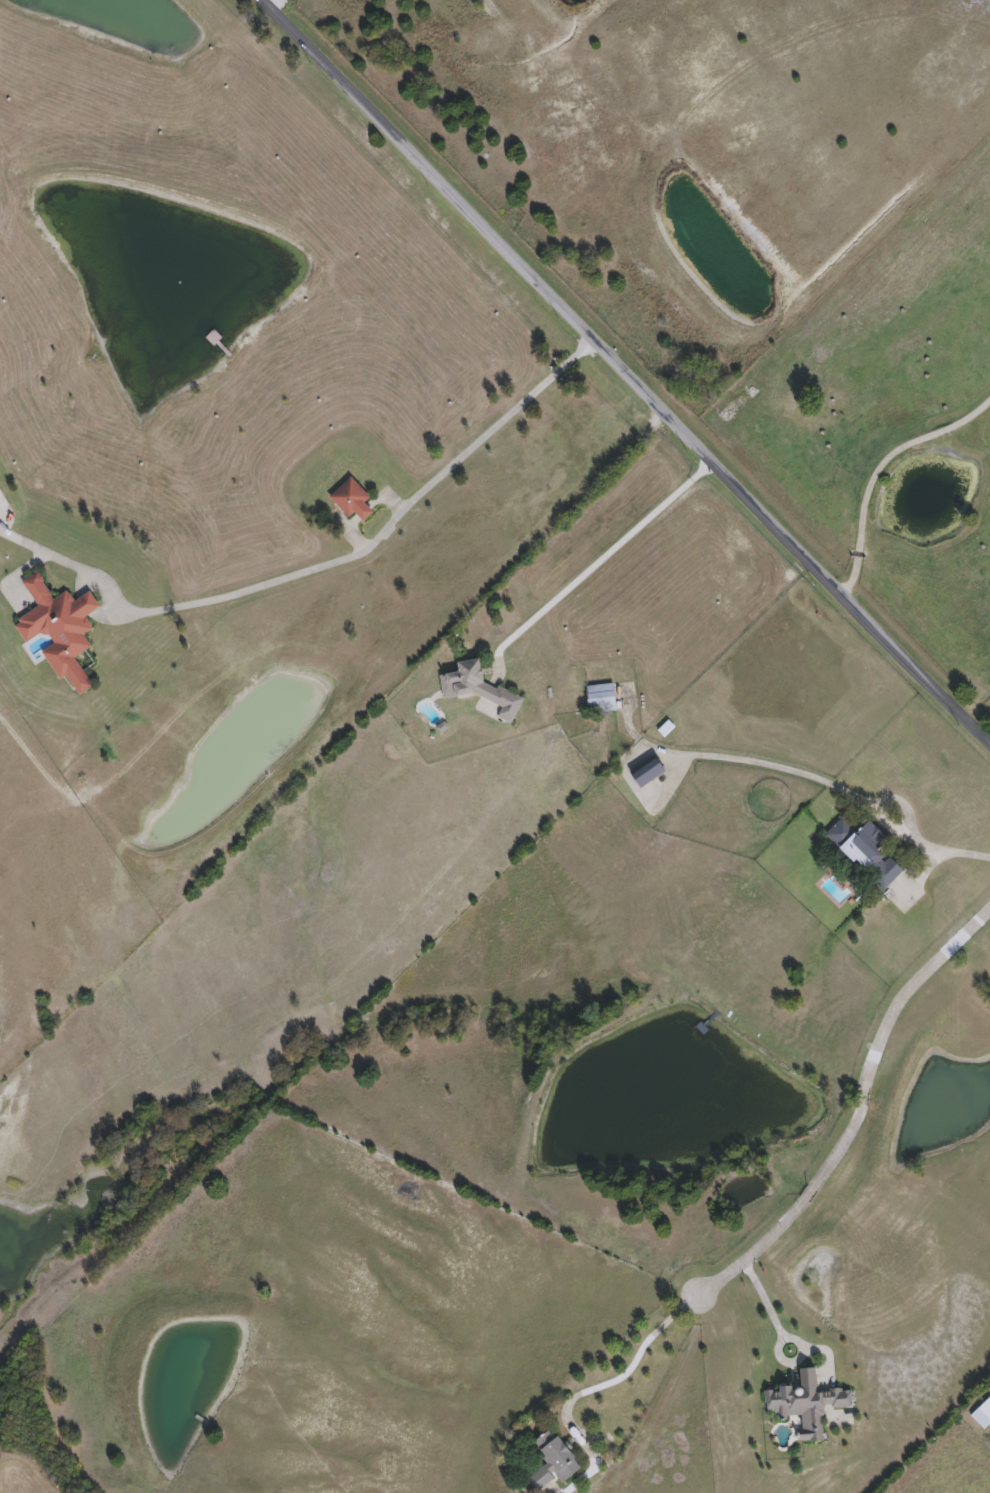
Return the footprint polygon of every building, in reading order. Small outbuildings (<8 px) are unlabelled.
[(364,522),(355,513),(350,518),(330,498),(352,478),(371,498),(365,504),(374,513),(364,522)] [(46,652),(55,643),(46,634),(26,644),(16,624),(25,616),(38,610),(24,581),(38,574),(43,579),(53,600),(68,593),(76,601),(91,594),(95,599),(100,607),(87,619),(92,630),(86,636),(91,646),(78,658),(92,689),(78,696),(69,676),(59,681),(46,652)] [(445,699),(441,675),(460,672),(459,663),(481,660),(484,683),(495,688),(497,687),(524,699),(512,725),(500,720),(498,706),(489,707),(488,702),(473,696),(445,699)] [(588,713),(588,686),(616,686),(616,713),(588,713)] [(654,734),(670,720),(675,726),(660,740),(654,734)] [(665,768),(646,790),(632,777),(651,756),(665,768)] [(889,840),(881,848),(904,871),(884,892),(827,835),(844,818),(859,833),(870,821),(889,840)] [(765,1390),(802,1388),(801,1370),(817,1369),(818,1392),(852,1390),(853,1408),(823,1409),(825,1442),(802,1443),(800,1417),(779,1418),(778,1412),(766,1412),(765,1390)] [(971,1417),(989,1397),(989,1425),(985,1430),(971,1417)] [(548,1465),(533,1444),(553,1430),(583,1470),(563,1484),(558,1478),(539,1492),(529,1479),(548,1465)]
